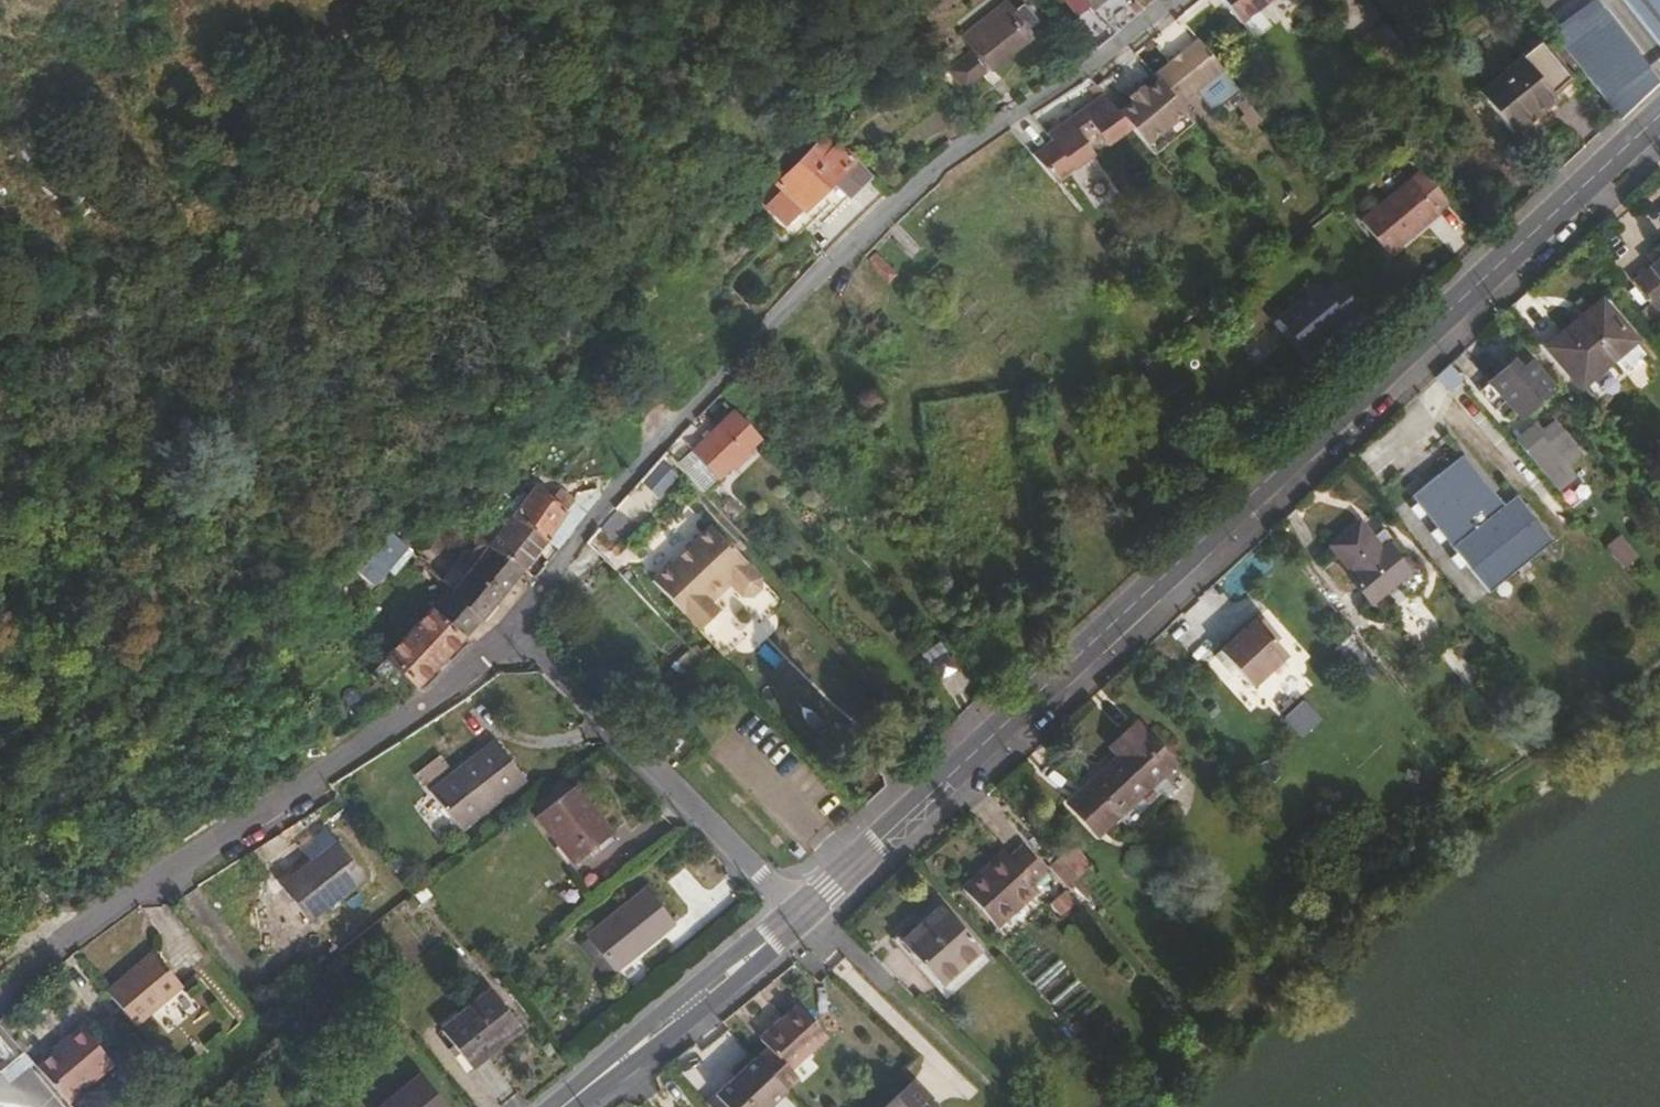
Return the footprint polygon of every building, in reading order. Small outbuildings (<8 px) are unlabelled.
[(1091,46),(1120,22),(1140,7),(1134,0),(1054,0),(1091,46)] [(1239,20),(1266,0),(1223,0),(1239,20)] [(1659,51),(1659,0),(1621,0),(1659,51)] [(970,49),(942,72),(958,92),(1023,38),(1015,28),(1025,19),(1012,4),(1007,9),(1000,1),(958,35),(970,49)] [(1604,13),(1558,42),(1617,122),(1641,101),(1657,87),(1604,13)] [(1392,20),(1362,42),(1381,68),(1411,46),(1392,20)] [(1544,41),(1483,87),(1515,129),(1559,95),(1554,88),(1570,75),(1544,41)] [(1032,111),(1009,125),(1056,179),(1131,125),(1102,90),(1046,131),(1032,111)] [(883,198),(831,134),(778,181),(782,187),(772,196),(775,199),(769,204),(783,222),(799,207),(801,209),(835,178),(844,189),(824,207),(827,212),(829,210),(832,213),(817,226),(817,234),(831,250),(883,198)] [(1425,173),(1365,221),(1393,256),(1454,208),(1425,173)] [(1632,284),(1653,311),(1659,306),(1659,263),(1632,284)] [(1319,284),(1279,314),(1306,349),(1335,326),(1331,322),(1343,313),(1348,318),(1359,308),(1337,282),(1325,292),(1319,284)] [(1600,303),(1548,350),(1579,385),(1631,339),(1600,303)] [(1506,367),(1490,381),(1507,401),(1521,418),(1553,390),(1517,347),(1501,360),(1506,367)] [(1450,364),(1435,378),(1447,392),(1462,379),(1450,364)] [(1507,401),(1490,381),(1479,390),(1495,412),(1507,401)] [(759,438),(733,410),(691,449),(718,477),(759,438)] [(1531,428),(1515,442),(1543,475),(1562,459),(1557,453),(1569,443),(1554,424),(1538,437),(1531,428)] [(1465,455),(1414,496),(1490,593),(1556,541),(1520,494),(1505,506),(1465,455)] [(494,476),(488,482),(499,494),(506,488),(494,476)] [(542,484),(517,510),(556,546),(566,533),(600,490),(597,487),(585,488),(575,501),(564,490),(557,498),(542,484)] [(556,546),(517,510),(506,500),(493,513),(505,523),(494,535),(492,537),(521,567),(533,576),(544,561),(556,546)] [(381,525),(348,560),(369,581),(383,566),(390,572),(410,551),(381,525)] [(521,567),(492,537),(494,535),(485,526),(457,563),(464,569),(450,588),(431,607),(461,636),(521,567)] [(709,526),(649,578),(695,631),(719,612),(709,602),(727,588),(738,598),(750,600),(760,591),(759,579),(709,526)] [(1362,526),(1336,546),(1358,575),(1353,579),(1372,604),(1409,575),(1388,548),(1395,543),(1386,531),(1373,540),(1362,526)] [(461,636),(431,607),(368,670),(399,699),(443,655),(461,636)] [(1260,618),(1238,637),(1269,671),(1285,657),(1271,640),(1276,636),(1260,618)] [(1269,671),(1238,637),(1218,654),(1233,672),(1237,668),(1252,686),(1269,671)] [(1363,658),(1346,637),(1336,646),(1353,666),(1363,658)] [(1136,720),(1109,745),(1117,754),(1071,795),(1100,827),(1173,762),(1136,720)] [(484,740),(422,788),(453,827),(515,780),(484,740)] [(566,786),(531,814),(569,862),(604,834),(566,786)] [(315,823),(289,843),(304,863),(275,885),(302,921),(358,876),(315,823)] [(1002,846),(962,881),(994,918),(1034,882),(1030,877),(1044,865),(1021,839),(1007,851),(1002,846)] [(44,888),(31,894),(36,905),(50,898),(44,888)] [(639,889),(582,937),(612,973),(669,925),(639,889)] [(937,899),(899,932),(938,977),(976,944),(937,899)] [(150,951),(104,990),(133,1025),(179,986),(150,951)] [(484,990),(437,1027),(468,1065),(514,1027),(484,990)] [(767,1049),(754,1060),(784,1089),(795,1079),(788,1071),(825,1037),(795,1006),(758,1040),(767,1049)] [(55,1047),(32,1066),(63,1103),(108,1065),(76,1026),(53,1044),(55,1047)] [(754,1060),(753,1059),(704,1104),(707,1106),(768,1106),(785,1091),(784,1089),(754,1060)] [(377,1106),(446,1106),(418,1074),(377,1106)] [(881,1106),(935,1106),(911,1081),(881,1106)]
